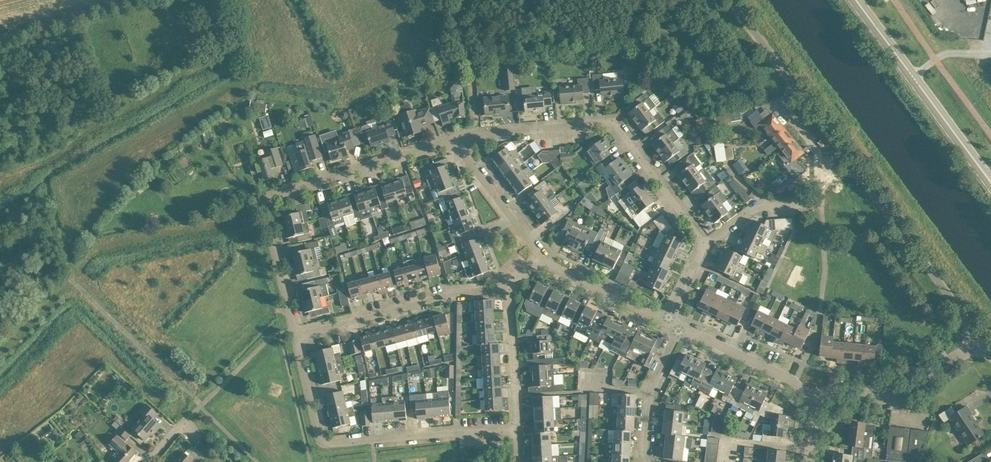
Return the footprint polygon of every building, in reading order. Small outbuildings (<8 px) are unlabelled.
[(598,66),(597,55),(589,56),(590,66),(598,66)] [(513,63),(514,78),(521,77),(520,62),(513,63)] [(514,78),(513,63),(502,64),(505,90),(515,89),(514,78)] [(656,81),(662,74),(654,68),(648,75),(656,81)] [(617,72),(603,74),(593,75),(593,80),(594,90),(601,89),(601,95),(614,94),(615,96),(624,96),(623,86),(622,78),(618,79),(617,72)] [(589,93),(588,83),(588,78),(578,79),(578,85),(560,87),(561,104),(570,103),(570,101),(583,99),(583,94),(589,93)] [(430,107),(435,122),(434,119),(440,117),(443,123),(450,121),(449,119),(455,117),(456,118),(465,117),(465,116),(462,88),(458,85),(454,86),(451,89),(452,102),(443,105),(439,97),(431,100),(433,107),(430,108),(430,107)] [(637,88),(632,95),(635,98),(641,93),(637,88)] [(524,96),(524,99),(523,99),(523,103),(525,103),(525,111),(538,110),(538,112),(545,111),(544,105),(552,104),(551,95),(551,91),(536,93),(537,95),(524,96)] [(635,122),(655,107),(656,106),(646,92),(633,101),(637,106),(628,113),(635,122)] [(510,114),(509,105),(508,96),(484,98),(486,115),(501,113),(501,115),(510,114)] [(251,102),(250,110),(266,112),(267,104),(264,104),(265,100),(257,99),(257,101),(251,100),(251,102)] [(684,108),(680,103),(679,102),(673,107),(678,113),(684,109),(684,108)] [(383,109),(386,119),(393,117),(389,107),(383,109)] [(434,122),(435,122),(430,107),(417,111),(416,109),(407,112),(406,110),(401,112),(402,113),(397,115),(400,124),(401,123),(406,137),(423,131),(421,125),(434,121),(434,122)] [(655,107),(635,122),(642,131),(650,124),(654,129),(665,121),(655,107)] [(715,117),(716,124),(741,120),(739,111),(720,114),(720,116),(715,117)] [(259,118),(263,130),(272,127),(268,115),(266,115),(266,113),(260,115),(261,117),(259,118)] [(761,124),(771,136),(783,126),(773,114),(765,119),(760,113),(750,121),(756,128),(761,124)] [(396,134),(392,124),(391,121),(377,125),(378,127),(372,129),(371,126),(368,124),(363,126),(361,130),(364,140),(369,138),(371,146),(383,142),(383,144),(390,142),(388,136),(396,134)] [(652,144),(658,153),(673,143),(673,142),(679,138),(672,129),(672,130),(668,124),(657,133),(660,138),(652,144)] [(778,146),(782,150),(794,140),(783,126),(771,136),(775,141),(765,150),(768,154),(778,146)] [(355,128),(349,130),(349,131),(354,145),(360,143),(355,128)] [(354,145),(349,131),(338,135),(339,139),(334,140),(334,138),(330,136),(324,138),(322,142),(325,152),(329,150),(332,160),(348,155),(347,149),(354,147),(354,145)] [(322,157),(319,148),(315,134),(305,137),(307,142),(304,142),(303,141),(299,143),(300,146),(297,147),(299,151),(290,154),(296,172),(312,167),(310,161),(313,160),(322,157)] [(590,148),(585,152),(590,159),(595,165),(605,158),(610,154),(607,150),(610,147),(609,145),(610,144),(605,137),(597,143),(594,139),(588,145),(590,148)] [(804,153),(794,140),(782,150),(777,154),(794,175),(804,167),(797,159),(804,153)] [(535,141),(530,144),(535,150),(539,147),(535,141)] [(673,143),(658,153),(665,162),(674,156),(677,160),(688,152),(685,147),(680,151),(673,142),(673,143)] [(493,163),(497,169),(518,153),(515,149),(510,153),(506,147),(506,148),(502,143),(494,149),(498,154),(492,158),(494,162),(493,163)] [(283,165),(280,155),(277,147),(266,151),(268,158),(255,162),(255,164),(250,165),(253,174),(258,173),(259,176),(262,175),(264,179),(278,175),(277,171),(274,170),(274,169),(275,167),(283,165)] [(715,150),(717,162),(734,159),(732,148),(725,149),(724,148),(715,150)] [(555,159),(549,160),(545,160),(543,162),(544,163),(555,163),(558,167),(562,165),(561,163),(560,153),(560,149),(554,150),(555,159)] [(537,155),(543,162),(545,160),(549,160),(548,151),(543,151),(537,155)] [(561,163),(573,162),(572,152),(566,153),(566,152),(560,153),(561,163)] [(521,157),(518,153),(497,169),(501,174),(502,173),(505,176),(520,165),(516,160),(521,157)] [(678,174),(685,183),(699,173),(696,168),(701,164),(693,153),(681,161),(687,168),(678,174)] [(427,179),(429,184),(455,174),(453,169),(451,168),(450,165),(448,164),(447,165),(445,159),(447,158),(430,165),(432,170),(430,171),(432,177),(427,179)] [(602,176),(606,181),(626,166),(622,159),(620,160),(618,158),(609,164),(606,160),(596,167),(602,176)] [(520,165),(505,176),(512,185),(531,171),(528,167),(524,170),(520,165)] [(626,166),(606,181),(616,194),(626,187),(623,182),(632,176),(630,173),(631,172),(626,166)] [(531,171),(512,185),(518,194),(533,183),(529,178),(534,175),(531,171)] [(699,173),(685,183),(691,192),(700,186),(705,192),(716,184),(711,178),(706,181),(699,173)] [(440,192),(443,198),(451,194),(460,191),(460,190),(457,192),(455,186),(456,186),(457,184),(456,181),(457,179),(455,174),(429,184),(430,189),(436,186),(438,193),(440,192)] [(392,183),(397,199),(407,196),(409,201),(416,199),(408,175),(399,178),(398,180),(398,181),(392,183)] [(581,177),(575,182),(581,189),(587,185),(581,177)] [(779,194),(793,183),(789,178),(775,188),(779,194)] [(420,179),(413,181),(415,188),(422,185),(420,179)] [(530,207),(534,212),(557,196),(545,180),(534,188),(537,193),(525,202),(528,208),(530,207)] [(387,203),(387,202),(397,199),(392,183),(386,186),(385,184),(383,183),(375,185),(379,198),(385,196),(387,203)] [(625,210),(631,205),(647,193),(640,184),(631,191),(627,186),(626,187),(616,194),(616,195),(620,200),(619,201),(625,210)] [(701,205),(708,214),(727,200),(716,184),(705,192),(710,199),(701,205)] [(365,192),(372,213),(377,211),(375,206),(380,205),(382,210),(385,209),(386,212),(390,211),(387,202),(387,203),(385,196),(379,198),(375,185),(372,186),(371,188),(372,190),(365,192)] [(738,192),(740,195),(746,203),(751,199),(743,188),(738,192)] [(353,213),(357,222),(373,217),(372,213),(365,192),(359,194),(358,192),(356,191),(354,192),(358,205),(352,207),(354,213),(353,213)] [(338,201),(345,222),(347,227),(357,224),(357,222),(353,213),(354,213),(352,207),(358,205),(354,192),(345,195),(344,197),(345,199),(338,201)] [(631,205),(638,215),(634,217),(641,226),(652,217),(646,209),(654,202),(647,193),(631,205)] [(438,199),(444,216),(466,207),(462,196),(453,200),(451,194),(443,198),(438,199)] [(580,203),(591,211),(595,204),(585,197),(580,203)] [(608,210),(609,205),(612,203),(610,199),(600,207),(606,212),(608,210)] [(329,227),(345,222),(338,201),(332,203),(331,201),(329,200),(320,203),(323,212),(325,217),(329,227)] [(551,200),(534,212),(539,218),(537,219),(541,225),(553,215),(557,221),(567,214),(570,210),(567,205),(559,210),(551,200)] [(727,200),(708,214),(714,223),(723,217),(727,222),(738,213),(734,208),(733,209),(727,200)] [(284,216),(287,226),(287,227),(308,222),(309,221),(307,211),(311,210),(309,203),(296,207),(297,213),(284,216)] [(599,206),(595,204),(591,211),(588,216),(591,218),(594,211),(596,211),(599,206)] [(466,207),(444,216),(446,220),(451,218),(454,224),(470,218),(466,207)] [(653,221),(657,226),(666,219),(662,214),(654,220),(653,221)] [(424,217),(410,222),(412,229),(426,224),(424,217)] [(454,224),(448,226),(450,231),(456,229),(459,238),(466,235),(466,232),(475,229),(473,225),(475,224),(473,218),(471,219),(470,218),(454,224)] [(565,245),(572,249),(580,232),(583,226),(569,219),(555,234),(564,239),(563,243),(565,244),(565,245)] [(666,219),(657,226),(660,230),(670,223),(666,219)] [(753,220),(748,230),(765,238),(769,230),(771,231),(776,231),(775,219),(766,220),(764,225),(753,220)] [(653,221),(649,224),(652,229),(657,226),(653,221)] [(312,238),(308,222),(287,227),(287,226),(284,227),(287,238),(297,236),(299,242),(312,238)] [(665,235),(661,243),(678,251),(683,241),(673,236),(675,231),(670,223),(660,230),(663,234),(665,235)] [(580,232),(572,249),(579,252),(580,251),(583,252),(587,242),(592,244),(598,233),(583,226),(580,232)] [(418,230),(420,237),(427,234),(424,228),(418,230)] [(608,233),(600,229),(598,233),(592,244),(592,246),(598,249),(593,259),(603,264),(613,244),(604,240),(608,233)] [(379,234),(379,235),(381,239),(390,236),(388,230),(379,234)] [(743,240),(766,251),(768,246),(762,244),(765,238),(748,230),(743,240)] [(435,240),(437,248),(444,246),(442,238),(435,240)] [(454,242),(460,257),(482,249),(478,238),(461,244),(460,240),(454,242)] [(296,263),(313,259),(311,248),(320,247),(318,240),(305,244),(306,250),(293,253),(296,263)] [(763,255),(766,251),(743,240),(739,250),(755,258),(758,252),(763,255)] [(651,250),(673,261),(678,251),(661,243),(659,249),(653,246),(651,250)] [(348,250),(346,244),(335,247),(337,253),(348,250)] [(613,244),(603,264),(613,269),(620,256),(626,258),(629,251),(631,248),(625,245),(623,249),(613,244)] [(776,256),(780,257),(780,258),(785,247),(781,245),(776,256)] [(444,246),(437,248),(440,256),(448,253),(445,246),(444,246)] [(721,259),(743,269),(745,265),(740,262),(743,257),(726,248),(721,259)] [(482,249),(460,257),(462,262),(467,260),(470,266),(487,259),(482,249)] [(647,261),(649,262),(654,265),(654,264),(669,271),(673,261),(651,250),(649,255),(650,255),(647,261)] [(772,254),(769,261),(776,265),(779,257),(772,254)] [(427,257),(432,276),(441,274),(436,255),(427,257)] [(420,264),(424,278),(425,278),(425,281),(431,280),(430,277),(432,276),(427,257),(424,258),(425,263),(420,264)] [(491,270),(487,259),(470,266),(464,268),(468,278),(470,279),(474,277),(476,276),(481,274),(491,270)] [(741,273),(743,269),(721,259),(716,269),(730,276),(730,277),(739,282),(743,274),(741,273)] [(312,267),(311,260),(296,264),(296,263),(293,264),(296,275),(306,273),(308,279),(321,276),(319,268),(316,266),(312,267)] [(619,272),(625,275),(630,264),(624,262),(624,263),(619,272)] [(644,272),(666,282),(671,272),(669,271),(654,264),(654,265),(649,262),(644,272)] [(411,266),(415,281),(424,278),(420,264),(411,266)] [(630,264),(625,275),(630,277),(634,268),(635,267),(630,264)] [(403,269),(408,286),(414,284),(413,281),(415,281),(411,266),(403,269)] [(769,267),(763,279),(769,282),(775,269),(769,267)] [(405,287),(408,286),(403,269),(394,271),(398,286),(404,284),(405,287)] [(379,275),(384,292),(389,291),(388,288),(394,287),(390,272),(379,275)] [(661,292),(666,282),(644,272),(642,276),(647,279),(645,284),(661,292)] [(369,278),(373,292),(378,291),(379,294),(384,292),(379,275),(369,278)] [(302,290),(305,301),(320,297),(320,298),(329,295),(327,284),(329,284),(327,277),(314,281),(316,287),(302,290)] [(359,281),(363,298),(368,297),(367,294),(373,292),(369,278),(359,281)] [(763,294),(769,282),(763,279),(761,278),(757,285),(760,287),(758,291),(763,294)] [(734,283),(726,279),(724,283),(728,285),(726,289),(730,291),(734,283)] [(358,300),(363,298),(359,281),(348,284),(349,289),(352,298),(358,297),(358,300)] [(540,318),(545,308),(550,298),(544,296),(548,287),(537,282),(532,294),(530,294),(529,295),(524,303),(527,312),(540,318)] [(702,312),(706,314),(716,294),(706,289),(698,306),(703,309),(702,312)] [(550,298),(545,308),(556,313),(555,314),(561,317),(561,315),(566,306),(561,304),(564,295),(554,290),(550,298)] [(777,297),(782,299),(784,295),(773,290),(771,294),(777,297)] [(350,304),(347,295),(346,291),(339,293),(342,306),(350,304)] [(716,294),(706,314),(711,316),(712,313),(718,316),(726,299),(716,294)] [(323,308),(320,298),(320,297),(305,301),(302,301),(305,312),(315,310),(317,316),(330,313),(329,306),(323,308)] [(566,306),(561,315),(572,320),(571,322),(577,325),(578,323),(582,314),(577,311),(581,303),(570,298),(566,306)] [(726,299),(718,316),(723,319),(721,322),(726,324),(736,304),(726,299)] [(476,301),(476,312),(493,311),(492,300),(476,301)] [(736,304),(726,324),(730,326),(732,323),(737,326),(746,309),(736,304)] [(578,323),(577,325),(574,330),(590,338),(596,325),(598,322),(593,319),(597,311),(586,306),(582,314),(578,323)] [(759,333),(769,314),(759,309),(751,325),(757,327),(755,331),(759,333)] [(806,321),(811,312),(807,310),(802,320),(806,321)] [(476,312),(477,323),(494,322),(493,311),(476,312)] [(426,319),(424,320),(428,334),(430,333),(437,331),(434,317),(433,314),(428,315),(429,318),(426,319)] [(436,316),(434,317),(437,331),(439,336),(441,335),(451,333),(448,323),(445,314),(436,316)] [(769,314),(759,333),(764,335),(766,332),(770,334),(778,318),(769,314)] [(596,325),(590,338),(600,343),(602,339),(607,342),(616,323),(611,320),(612,318),(608,316),(602,328),(596,325)] [(839,322),(841,322),(842,317),(835,316),(834,337),(837,337),(837,322),(839,322)] [(416,319),(413,320),(418,337),(419,343),(429,340),(428,334),(424,320),(418,321),(417,318),(416,319)] [(778,343),(788,323),(778,318),(770,334),(775,336),(773,340),(778,343)] [(408,324),(403,325),(406,340),(408,346),(408,347),(419,344),(419,343),(418,337),(413,320),(407,321),(408,324)] [(477,323),(477,334),(494,333),(494,322),(477,323)] [(616,323),(607,342),(612,344),(610,350),(619,355),(620,354),(631,330),(626,327),(627,325),(623,324),(622,325),(616,323)] [(790,343),(798,327),(788,323),(778,343),(783,345),(785,341),(790,343)] [(798,327),(790,343),(801,349),(811,329),(800,323),(798,327)] [(396,324),(391,326),(395,343),(397,349),(408,346),(406,340),(403,325),(398,327),(397,327),(396,324)] [(387,330),(382,331),(386,346),(387,352),(397,349),(395,343),(391,326),(388,326),(387,327),(387,330)] [(375,330),(370,331),(375,349),(384,346),(386,346),(382,331),(380,332),(376,333),(375,330)] [(631,330),(620,354),(635,361),(640,351),(646,337),(641,335),(642,333),(638,331),(637,332),(631,330)] [(366,335),(361,337),(361,338),(363,347),(365,352),(374,349),(375,349),(370,331),(369,332),(366,333),(366,335)] [(478,345),(482,345),(495,344),(494,333),(477,334),(478,345)] [(821,333),(819,356),(832,357),(833,339),(834,335),(821,333)] [(552,334),(549,334),(540,335),(540,341),(531,341),(531,353),(550,352),(550,341),(552,341),(552,334)] [(640,351),(635,361),(650,368),(658,351),(653,348),(657,340),(653,338),(652,340),(646,337),(640,351)] [(358,339),(348,342),(351,355),(361,352),(358,339)] [(844,340),(833,339),(832,357),(837,357),(836,362),(841,363),(844,340)] [(854,341),(844,340),(841,363),(846,363),(847,359),(852,359),(854,341)] [(866,342),(854,341),(852,359),(858,360),(858,364),(864,365),(866,342)] [(866,342),(864,365),(869,365),(870,361),(874,362),(874,359),(881,360),(883,343),(878,343),(877,344),(866,342)] [(482,345),(483,356),(499,355),(499,343),(495,344),(482,345)] [(315,352),(317,363),(341,357),(340,352),(334,354),(333,347),(315,352)] [(454,360),(452,354),(444,356),(445,362),(454,360)] [(682,373),(688,375),(696,359),(686,354),(683,361),(677,358),(669,374),(679,379),(682,373)] [(477,367),(483,367),(500,366),(499,355),(483,356),(477,356),(477,367)] [(354,365),(362,363),(360,356),(352,358),(354,365)] [(317,363),(320,373),(344,368),(341,357),(317,363)] [(457,369),(461,369),(466,369),(466,357),(461,357),(457,357),(457,369)] [(563,358),(539,359),(539,365),(530,366),(530,370),(532,370),(533,376),(554,375),(553,364),(563,364),(563,358)] [(924,358),(917,364),(920,368),(928,363),(924,358)] [(696,359),(688,375),(693,378),(691,384),(700,389),(708,373),(703,370),(706,364),(696,359)] [(483,367),(484,377),(501,376),(500,366),(483,367)] [(345,373),(344,368),(320,373),(322,384),(340,380),(339,374),(345,373)] [(434,368),(427,369),(428,378),(435,377),(434,368)] [(408,377),(423,374),(423,370),(420,369),(414,370),(408,372),(408,373),(408,377)] [(708,373),(700,389),(710,394),(709,395),(715,398),(719,390),(727,374),(717,369),(714,376),(708,373)] [(409,379),(408,377),(408,373),(393,376),(393,382),(409,379)] [(727,374),(719,390),(724,393),(721,399),(731,404),(739,388),(733,385),(737,379),(727,374)] [(554,375),(533,376),(533,382),(531,382),(531,387),(540,386),(541,392),(564,391),(563,384),(555,384),(554,375)] [(484,377),(485,388),(501,387),(501,376),(484,377)] [(615,386),(622,387),(624,382),(624,381),(612,378),(612,384),(615,386)] [(381,386),(381,385),(380,379),(370,381),(370,391),(375,390),(375,387),(381,386)] [(456,379),(456,392),(466,392),(466,390),(461,390),(461,379),(456,379)] [(739,388),(731,404),(747,411),(757,389),(747,384),(744,391),(739,388)] [(485,388),(485,399),(502,398),(501,387),(485,388)] [(757,389),(747,411),(745,416),(757,422),(760,415),(765,417),(765,413),(770,402),(770,403),(764,400),(767,394),(757,389)] [(325,395),(328,406),(351,400),(350,396),(344,397),(343,391),(325,395)] [(437,392),(439,417),(451,416),(449,391),(437,392)] [(427,399),(429,418),(439,417),(437,392),(432,393),(433,399),(427,399)] [(456,392),(456,404),(460,404),(461,393),(466,393),(466,392),(456,392)] [(417,419),(429,418),(427,399),(427,393),(422,394),(422,400),(416,400),(416,409),(417,419)] [(599,393),(590,393),(589,405),(599,405),(599,393)] [(141,402),(144,399),(138,394),(135,397),(141,402)] [(578,407),(581,407),(581,406),(586,406),(587,394),(578,394),(578,400),(578,407)] [(619,394),(618,406),(635,407),(635,399),(636,399),(636,395),(619,394)] [(669,403),(672,397),(665,394),(662,400),(669,403)] [(383,403),(384,422),(395,421),(393,396),(382,397),(383,403)] [(393,396),(395,421),(407,420),(405,401),(399,402),(398,396),(393,396)] [(534,397),(535,409),(560,407),(559,396),(552,396),(534,397)] [(373,423),(384,422),(383,403),(377,404),(376,398),(371,398),(373,423)] [(485,399),(486,411),(503,410),(502,398),(485,399)] [(328,406),(330,417),(354,411),(353,406),(347,408),(346,402),(351,401),(351,400),(328,406)] [(765,413),(765,417),(771,418),(770,425),(789,427),(790,416),(783,415),(784,408),(770,402),(765,413)] [(133,429),(138,434),(145,440),(155,430),(156,431),(161,426),(154,419),(158,414),(147,404),(139,412),(144,416),(133,429)] [(589,405),(589,417),(593,417),(593,418),(599,418),(599,405),(589,405)] [(666,410),(664,422),(682,424),(683,418),(688,418),(689,406),(681,405),(676,405),(675,411),(666,410)] [(618,406),(618,418),(634,419),(635,407),(618,406)] [(535,409),(535,421),(553,420),(561,419),(561,408),(560,408),(560,407),(535,409)] [(950,418),(955,426),(968,444),(983,434),(970,415),(972,414),(966,407),(950,418)] [(370,425),(369,415),(369,410),(361,411),(362,426),(370,425)] [(355,416),(354,411),(330,417),(333,428),(351,423),(349,417),(355,416)] [(618,418),(617,430),(617,431),(634,431),(634,419),(618,418)] [(578,419),(578,430),(580,430),(585,430),(586,423),(586,419),(578,419)] [(535,421),(536,433),(550,432),(554,432),(553,420),(535,421)] [(876,424),(851,421),(848,445),(853,446),(852,448),(865,450),(864,457),(872,458),(876,424)] [(663,434),(667,434),(681,436),(682,424),(664,422),(663,434)] [(711,432),(717,433),(720,426),(712,422),(711,432)] [(720,426),(717,433),(730,435),(733,430),(721,424),(720,426)] [(789,427),(770,425),(770,431),(763,430),(762,441),(779,443),(780,437),(787,438),(789,427)] [(886,460),(900,461),(918,461),(920,454),(930,431),(890,426),(887,450),(886,460)] [(116,461),(117,461),(129,461),(137,452),(125,442),(131,435),(121,427),(115,433),(117,435),(109,444),(119,453),(114,459),(116,461)] [(580,436),(580,442),(585,443),(585,430),(580,430),(578,430),(578,431),(573,431),(572,435),(580,436)] [(614,430),(614,443),(630,443),(630,431),(634,432),(634,431),(617,431),(617,430),(614,430)] [(79,440),(85,435),(81,431),(75,436),(79,440)] [(532,433),(533,445),(551,444),(550,432),(536,433),(532,433)] [(665,446),(683,448),(691,449),(693,437),(681,436),(667,434),(665,446)] [(205,457),(210,451),(215,445),(204,436),(194,447),(202,454),(205,457)] [(708,436),(707,443),(719,444),(720,438),(708,436)] [(630,443),(614,443),(613,455),(631,456),(631,451),(630,451),(630,443)] [(707,443),(706,453),(718,454),(719,444),(707,443)] [(533,445),(533,457),(559,456),(559,444),(551,444),(533,445)] [(682,460),(683,448),(665,446),(664,458),(682,460)] [(487,447),(474,448),(475,459),(488,458),(487,447)] [(833,461),(881,461),(882,460),(872,458),(864,457),(865,450),(852,448),(851,456),(834,454),(833,461)] [(768,460),(781,461),(784,461),(786,451),(769,449),(768,460)] [(181,455),(175,461),(196,461),(184,451),(181,455)] [(718,454),(706,453),(705,461),(717,461),(718,454)]
